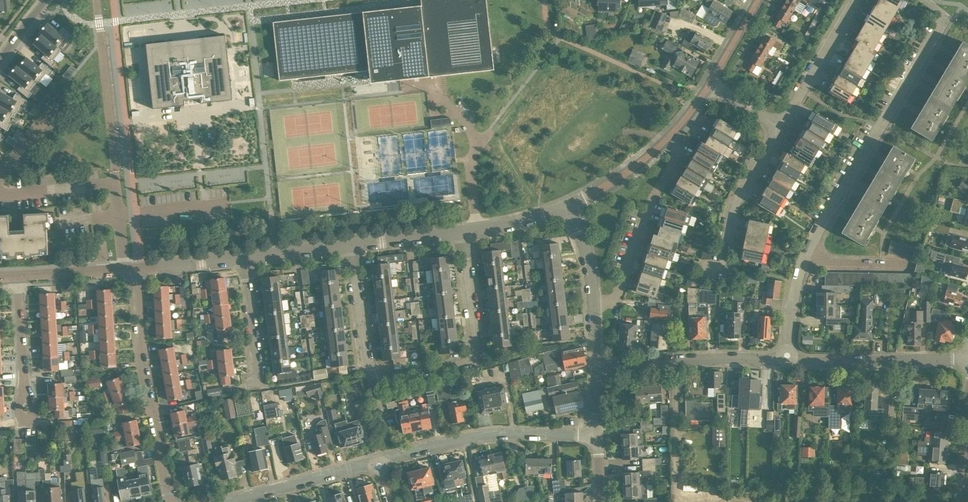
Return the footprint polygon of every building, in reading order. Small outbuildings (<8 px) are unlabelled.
[(2,12),(2,13),(5,12),(10,11),(9,0),(0,0),(0,12),(2,12)] [(489,0),(422,0),(422,6),(333,16),(273,23),(273,27),(279,81),(291,80),(374,71),(376,84),(445,76),(497,70),(489,0)] [(592,10),(610,11),(611,7),(614,8),(615,0),(592,0),(591,4),(593,4),(592,10)] [(654,5),(665,6),(664,11),(674,12),(674,0),(637,0),(637,4),(644,4),(653,8),(654,5)] [(702,19),(707,23),(710,22),(713,17),(725,24),(733,12),(713,0),(707,0),(703,6),(708,9),(702,19)] [(784,4),(794,10),(801,14),(805,5),(806,6),(809,1),(807,0),(786,0),(784,4)] [(823,0),(820,0),(817,4),(826,10),(830,4),(823,0)] [(875,6),(893,17),(898,8),(884,0),(878,0),(875,6)] [(898,8),(903,0),(884,0),(898,8)] [(794,10),(784,4),(776,17),(777,18),(773,25),(778,28),(782,21),(786,23),(794,10)] [(875,6),(870,14),(888,25),(893,17),(875,6)] [(677,17),(692,24),(696,15),(681,8),(677,17)] [(649,26),(661,31),(667,16),(656,11),(649,26)] [(870,14),(865,22),(883,34),(888,37),(893,28),(888,25),(870,14)] [(865,22),(860,31),(878,42),(883,34),(865,22)] [(47,24),(38,33),(40,35),(55,46),(63,37),(70,43),(73,39),(64,31),(60,35),(47,24)] [(816,26),(811,24),(800,43),(806,46),(816,26)] [(682,44),(688,47),(691,43),(704,51),(704,52),(711,41),(711,40),(710,41),(696,33),(690,30),(682,44)] [(855,40),(858,42),(858,41),(873,50),(878,42),(860,31),(855,40)] [(595,32),(587,34),(588,41),(596,40),(595,32)] [(40,35),(32,44),(45,55),(41,60),(51,68),(55,63),(48,58),(57,48),(55,46),(40,35)] [(233,100),(225,35),(190,39),(177,41),(146,44),(153,109),(173,107),(172,106),(177,106),(181,105),(181,106),(185,105),(184,101),(200,99),(201,104),(205,103),(205,102),(209,102),(213,102),(233,100)] [(766,35),(758,48),(767,54),(772,56),(776,48),(779,50),(782,45),(775,41),(775,40),(766,35)] [(671,54),(668,58),(666,57),(661,66),(668,71),(669,69),(671,70),(673,66),(690,76),(699,60),(680,49),(682,46),(668,39),(666,42),(666,41),(662,48),(671,54)] [(858,42),(853,50),(872,61),(877,52),(873,50),(858,41),(858,42)] [(945,70),(966,83),(967,80),(967,45),(962,41),(945,70)] [(799,57),(804,47),(799,45),(796,51),(795,54),(799,57)] [(759,67),(767,54),(758,48),(750,61),(751,62),(746,69),(757,76),(761,68),(759,67)] [(625,61),(639,67),(645,55),(632,49),(625,61)] [(853,50),(848,59),(866,70),(872,61),(853,50)] [(26,57),(19,67),(33,79),(34,80),(42,71),(46,74),(51,68),(41,60),(37,66),(26,57)] [(848,59),(843,67),(862,78),(866,70),(848,59)] [(17,65),(9,75),(22,86),(17,92),(28,99),(32,94),(25,88),(33,79),(19,67),(17,65)] [(775,86),(779,88),(790,69),(786,67),(775,86)] [(843,67),(838,75),(857,86),(862,78),(843,67)] [(945,70),(928,99),(948,112),(966,83),(945,70)] [(838,75),(833,84),(851,95),(857,86),(838,75)] [(851,95),(833,84),(828,92),(846,103),(851,95)] [(9,111),(11,112),(17,101),(23,104),(28,99),(17,92),(12,98),(0,91),(0,105),(9,111)] [(39,106),(44,110),(52,99),(47,95),(39,106)] [(948,112),(928,99),(910,128),(931,141),(948,112)] [(3,132),(8,126),(3,121),(9,111),(0,105),(0,130),(3,132)] [(34,106),(31,112),(37,115),(40,110),(34,106)] [(839,126),(834,124),(816,112),(811,121),(829,132),(833,135),(839,126)] [(75,123),(85,131),(89,126),(80,118),(75,123)] [(451,126),(450,118),(431,120),(431,128),(451,126)] [(720,119),(714,128),(733,139),(738,130),(720,119)] [(811,121),(805,130),(824,141),(829,132),(811,121)] [(714,128),(709,136),(728,147),(733,139),(714,128)] [(805,130),(800,138),(819,149),(824,141),(805,130)] [(709,136),(705,144),(704,144),(723,155),(728,147),(709,136)] [(800,138),(795,147),(814,158),(819,149),(800,138)] [(701,142),(696,151),(718,164),(723,155),(704,144),(705,144),(701,142)] [(893,146),(876,175),(897,188),(914,159),(893,146)] [(795,147),(791,155),(790,155),(805,164),(809,166),(814,158),(795,147)] [(691,159),(709,170),(713,172),(718,164),(696,151),(691,159)] [(787,153),(782,161),(800,172),(805,164),(790,155),(791,155),(787,153)] [(749,161),(743,158),(740,163),(746,166),(749,161)] [(691,159),(686,168),(704,179),(709,170),(691,159)] [(782,161),(777,170),(795,181),(800,172),(782,161)] [(681,176),(699,187),(704,190),(709,181),(704,179),(686,168),(681,176)] [(777,170),(772,178),(790,189),(795,181),(777,170)] [(876,175),(858,204),(879,217),(897,188),(876,175)] [(681,176),(676,184),(694,195),(699,187),(681,176)] [(772,178),(767,186),(785,197),(790,189),(772,178)] [(967,186),(967,185),(962,181),(958,187),(965,191),(967,186)] [(694,195),(676,184),(671,193),(689,204),(694,195)] [(767,186),(762,195),(780,206),(785,197),(767,186)] [(780,206),(762,195),(757,204),(775,215),(780,206)] [(950,211),(959,214),(960,207),(966,209),(967,202),(953,198),(950,211)] [(879,217),(858,204),(841,233),(862,246),(879,217)] [(666,208),(663,218),(683,224),(687,214),(666,208)] [(49,229),(48,213),(24,214),(25,233),(9,234),(8,215),(0,216),(0,257),(1,257),(1,258),(18,257),(17,253),(23,253),(23,257),(33,256),(33,255),(48,254),(47,235),(47,229),(49,229)] [(663,218),(660,227),(680,234),(683,224),(663,218)] [(749,219),(747,230),(767,234),(770,224),(749,219)] [(927,229),(948,234),(950,227),(929,222),(927,229)] [(660,227),(657,236),(674,241),(677,243),(680,234),(660,227)] [(747,230),(745,239),(765,244),(767,234),(747,230)] [(653,234),(650,243),(671,250),(674,241),(657,236),(653,234)] [(967,252),(967,240),(953,235),(953,236),(948,235),(945,245),(950,246),(950,247),(967,252)] [(547,238),(536,240),(536,245),(541,245),(542,257),(560,255),(558,243),(548,244),(547,238)] [(745,239),(742,249),(763,254),(765,244),(745,239)] [(511,249),(512,256),(520,255),(518,240),(510,241),(511,249)] [(483,252),(484,264),(502,262),(500,250),(511,249),(510,241),(491,244),(491,251),(483,252)] [(887,253),(893,255),(897,242),(891,241),(887,253)] [(893,255),(899,256),(902,244),(897,242),(893,255)] [(648,253),(668,259),(672,261),(675,251),(671,250),(650,243),(648,253)] [(899,256),(905,258),(908,245),(902,244),(899,256)] [(905,258),(911,259),(914,247),(908,245),(905,258)] [(914,247),(911,259),(917,261),(920,248),(914,247)] [(763,254),(742,249),(740,259),(761,263),(763,254)] [(430,258),(432,270),(449,268),(447,256),(438,257),(437,251),(425,253),(425,259),(430,258)] [(648,253),(645,262),(665,268),(668,259),(648,253)] [(560,255),(542,257),(544,269),(561,267),(560,255)] [(372,265),(373,277),(391,275),(389,263),(394,262),(394,256),(381,258),(382,264),(372,265)] [(484,264),(486,276),(503,274),(502,262),(484,264)] [(645,262),(641,272),(662,278),(665,268),(645,262)] [(958,278),(958,277),(966,279),(967,271),(967,268),(952,264),(943,262),(940,273),(949,275),(949,276),(958,278)] [(319,271),(321,283),(338,281),(337,269),(327,270),(326,264),(314,266),(314,272),(319,271)] [(561,267),(544,269),(545,281),(562,279),(561,267)] [(432,270),(433,282),(450,280),(449,268),(432,270)] [(261,278),(263,290),(280,288),(278,276),(284,275),(283,269),(271,271),(272,277),(261,278)] [(641,272),(639,281),(659,287),(662,278),(641,272)] [(904,273),(904,286),(910,286),(914,273),(904,273)] [(486,276),(487,288),(504,286),(503,274),(486,276)] [(373,277),(375,289),(392,287),(391,275),(373,277)] [(200,288),(192,289),(193,294),(226,290),(225,278),(210,280),(206,280),(207,286),(207,289),(200,289),(200,288)] [(563,279),(545,281),(547,293),(564,291),(563,279)] [(762,303),(769,304),(770,298),(779,299),(781,281),(768,279),(766,292),(763,292),(762,303)] [(433,282),(434,294),(452,292),(450,280),(433,282)] [(321,283),(322,295),(340,293),(338,281),(321,283)] [(659,287),(639,281),(635,291),(656,298),(659,287)] [(957,292),(958,285),(949,283),(947,289),(957,292)] [(816,292),(816,306),(835,306),(835,293),(849,293),(849,285),(843,285),(837,285),(831,285),(826,285),(826,292),(816,292)] [(154,287),(155,300),(169,299),(173,299),(181,298),(180,298),(186,297),(185,286),(180,287),(180,294),(173,294),(169,294),(168,286),(154,287)] [(487,288),(489,300),(506,298),(504,286),(487,288)] [(375,289),(376,301),(393,299),(392,287),(375,289)] [(263,290),(264,302),(282,300),(280,288),(263,290)] [(86,300),(86,304),(112,302),(111,290),(97,291),(97,297),(93,297),(93,299),(86,300)] [(213,299),(214,305),(228,303),(226,290),(193,294),(194,300),(202,299),(201,298),(208,298),(208,300),(213,299)] [(564,291),(547,293),(548,305),(565,303),(564,291)] [(943,302),(959,306),(962,295),(946,291),(945,293),(940,291),(937,300),(943,302)] [(434,294),(436,306),(453,304),(452,292),(434,294)] [(40,294),(41,307),(55,306),(54,293),(40,294)] [(322,295),(324,307),(341,305),(340,293),(322,295)] [(871,324),(871,321),(872,299),(869,299),(869,294),(861,294),(861,299),(860,299),(859,320),(859,321),(858,326),(853,326),(853,339),(871,339),(872,324),(871,324)] [(489,300),(490,312),(507,310),(506,298),(489,300)] [(169,299),(155,300),(155,313),(170,312),(169,299)] [(376,301),(378,313),(395,311),(393,299),(376,301)] [(264,302),(266,314),(283,312),(282,300),(264,302)] [(98,310),(99,316),(113,315),(112,302),(86,304),(87,309),(94,308),(94,310),(98,310)] [(724,324),(724,333),(726,335),(728,335),(728,338),(739,338),(739,313),(743,313),(743,302),(731,302),(731,315),(728,315),(728,322),(726,322),(724,324)] [(911,322),(908,322),(908,344),(920,344),(920,323),(923,323),(923,322),(930,322),(930,302),(922,302),(922,311),(911,311),(911,322)] [(201,320),(205,319),(212,318),(215,318),(230,316),(228,303),(214,305),(215,313),(200,315),(201,320)] [(565,303),(548,305),(550,317),(567,315),(565,303)] [(436,306),(437,318),(454,316),(453,304),(436,306)] [(645,317),(658,318),(658,322),(662,322),(662,319),(667,319),(667,310),(671,310),(671,305),(657,304),(657,309),(646,308),(645,317)] [(67,310),(66,305),(59,306),(55,306),(41,307),(42,319),(56,319),(55,312),(60,312),(60,310),(67,310)] [(324,307),(325,319),(342,317),(341,305),(324,307)] [(816,306),(816,318),(826,318),(826,325),(849,325),(849,318),(840,318),(840,306),(835,306),(816,306)] [(689,318),(690,339),(706,338),(705,320),(709,320),(708,307),(688,308),(689,318)] [(931,314),(946,318),(947,311),(932,308),(931,314)] [(490,312),(491,324),(509,322),(507,310),(490,312)] [(378,313),(379,325),(396,323),(395,311),(378,313)] [(155,313),(156,326),(171,325),(171,324),(170,312),(155,313)] [(266,314),(268,326),(285,324),(283,312),(266,314)] [(99,316),(99,329),(114,328),(113,315),(99,316)] [(567,315),(550,317),(551,329),(568,327),(567,315)] [(230,316),(215,318),(217,331),(218,330),(219,338),(227,337),(226,329),(231,329),(230,316)] [(437,318),(439,330),(456,328),(454,316),(437,318)] [(757,339),(769,339),(770,322),(771,316),(759,316),(757,339)] [(325,319),(327,331),(344,329),(342,317),(325,319)] [(60,324),(56,324),(56,319),(42,319),(42,332),(57,331),(60,331),(60,327),(60,324)] [(934,340),(944,342),(944,340),(951,342),(955,325),(951,324),(951,321),(943,319),(943,322),(938,322),(934,340)] [(651,346),(665,348),(665,341),(668,341),(669,333),(666,333),(667,326),(664,326),(664,322),(662,322),(658,322),(644,321),(643,326),(643,330),(648,331),(652,331),(651,346)] [(491,324),(493,336),(510,334),(509,322),(491,324)] [(379,325),(381,337),(398,335),(396,323),(379,325)] [(171,325),(156,326),(157,338),(171,337),(171,329),(182,328),(182,324),(174,324),(171,324),(171,325)] [(285,324),(268,326),(269,338),(286,335),(285,324)] [(617,348),(618,349),(624,350),(624,349),(637,350),(638,343),(647,344),(648,331),(643,330),(643,326),(620,324),(618,342),(617,341),(617,348)] [(568,327),(551,329),(553,341),(570,339),(568,327)] [(99,329),(100,341),(114,341),(114,328),(99,329)] [(439,330),(440,342),(457,340),(456,328),(439,330)] [(327,331),(328,343),(345,341),(344,329),(327,331)] [(42,332),(43,345),(57,344),(57,331),(42,332)] [(510,334),(493,336),(494,348),(504,347),(505,352),(517,351),(517,345),(511,345),(510,334)] [(381,337),(382,349),(399,347),(398,335),(381,337)] [(802,335),(802,343),(812,343),(813,335),(802,335)] [(286,336),(269,338),(271,350),(288,348),(286,336)] [(457,340),(440,342),(442,354),(437,354),(437,360),(450,359),(449,353),(459,352),(457,340)] [(89,350),(90,355),(115,353),(114,341),(100,341),(101,350),(89,350)] [(328,343),(330,355),(347,353),(345,341),(328,343)] [(65,344),(57,344),(43,345),(44,357),(58,357),(62,356),(63,356),(70,356),(69,351),(66,352),(65,344)] [(161,363),(176,360),(174,348),(173,347),(159,350),(161,363)] [(399,347),(382,349),(383,361),(393,360),(394,365),(406,364),(406,358),(401,358),(399,347)] [(555,362),(584,356),(582,347),(561,351),(561,352),(556,353),(556,357),(554,357),(555,362)] [(288,348),(271,350),(272,362),(289,359),(288,348)] [(218,363),(218,364),(233,362),(231,349),(217,351),(218,359),(206,361),(207,365),(215,364),(218,363)] [(202,360),(201,350),(198,350),(199,365),(207,364),(206,359),(202,360)] [(115,353),(90,355),(90,359),(95,359),(96,361),(101,361),(102,367),(116,366),(115,353)] [(347,353),(330,355),(331,367),(326,367),(327,373),(339,372),(339,366),(346,365),(348,365),(347,353)] [(58,361),(70,360),(70,356),(63,356),(62,356),(58,357),(44,357),(45,371),(59,370),(58,361)] [(584,356),(555,362),(545,364),(546,371),(557,369),(557,367),(564,365),(565,370),(586,366),(584,356)] [(533,371),(528,357),(518,360),(522,375),(533,371)] [(161,363),(164,375),(178,373),(176,360),(161,363)] [(290,360),(272,362),(273,366),(271,366),(272,373),(274,373),(274,374),(278,373),(279,384),(298,381),(296,370),(291,371),(290,360)] [(508,363),(511,379),(522,375),(518,360),(508,363)] [(233,362),(218,364),(220,376),(221,376),(222,384),(230,383),(229,375),(234,375),(233,362)] [(339,372),(340,375),(347,374),(346,365),(339,366),(339,372)] [(717,397),(717,412),(725,412),(725,393),(723,393),(723,385),(720,385),(720,372),(708,372),(708,388),(714,388),(714,397),(717,397)] [(164,375),(166,388),(180,385),(184,385),(191,383),(191,379),(183,380),(179,381),(178,373),(164,375)] [(549,387),(561,384),(559,374),(547,377),(549,387)] [(86,380),(88,389),(103,386),(102,377),(86,380)] [(99,394),(101,398),(125,389),(120,377),(107,382),(110,390),(99,394)] [(743,402),(743,408),(748,408),(748,410),(755,410),(758,411),(760,380),(740,379),(738,402),(743,402)] [(561,384),(549,387),(547,388),(549,398),(552,397),(556,415),(581,410),(584,409),(580,391),(578,381),(561,384)] [(463,419),(468,419),(464,399),(460,400),(459,396),(451,398),(448,382),(435,385),(438,401),(447,399),(448,402),(452,423),(464,421),(463,419)] [(881,419),(881,421),(894,422),(895,401),(882,400),(882,409),(876,408),(878,382),(867,382),(864,409),(866,409),(865,417),(881,419)] [(49,384),(50,397),(75,395),(75,391),(67,392),(67,391),(63,391),(62,383),(49,384)] [(307,396),(315,394),(316,399),(324,398),(319,383),(305,387),(307,396)] [(180,385),(166,388),(168,401),(182,398),(180,385)] [(660,385),(647,386),(649,403),(661,402),(660,385)] [(789,409),(789,385),(780,385),(780,403),(778,403),(777,409),(789,409)] [(797,385),(789,385),(789,409),(797,409),(797,407),(798,403),(796,403),(797,385)] [(816,387),(810,387),(810,405),(810,410),(815,410),(815,415),(829,415),(829,404),(824,404),(824,387),(822,387),(821,385),(818,385),(816,387)] [(647,386),(635,387),(636,404),(649,403),(647,386)] [(842,411),(851,411),(852,387),(850,387),(849,386),(845,386),(844,387),(838,387),(838,397),(830,396),(829,419),(842,420),(842,411)] [(207,389),(208,397),(221,395),(219,387),(207,389)] [(484,390),(477,392),(481,413),(507,409),(503,387),(496,388),(496,387),(484,389),(484,390)] [(279,389),(279,396),(284,395),(284,400),(292,400),(291,388),(279,389)] [(125,389),(101,398),(102,403),(113,398),(116,407),(117,406),(119,414),(127,411),(125,403),(129,402),(125,389)] [(932,404),(933,390),(919,389),(917,407),(910,407),(909,420),(917,421),(918,415),(922,416),(923,404),(932,404)] [(402,398),(406,397),(407,398),(410,397),(408,390),(401,392),(401,394),(402,398)] [(523,393),(527,412),(543,408),(539,390),(523,393)] [(947,391),(933,390),(932,404),(932,407),(945,408),(946,406),(947,391)] [(428,403),(418,406),(423,429),(431,427),(427,409),(436,407),(434,394),(427,395),(428,403)] [(75,395),(50,397),(50,410),(55,409),(56,417),(64,417),(63,409),(64,409),(63,403),(69,403),(68,400),(75,400),(75,395)] [(223,400),(226,419),(236,417),(232,398),(223,400)] [(254,414),(251,398),(235,401),(238,417),(254,414)] [(366,406),(364,399),(354,402),(356,409),(357,409),(366,406)] [(398,400),(386,403),(388,408),(398,406),(399,405),(398,400)] [(685,401),(685,421),(711,421),(711,402),(698,403),(697,401),(685,401)] [(280,417),(277,403),(263,405),(266,418),(267,425),(279,422),(278,417),(280,417)] [(403,433),(412,431),(407,408),(406,404),(403,404),(399,405),(398,406),(399,409),(395,410),(397,423),(401,422),(403,433)] [(368,412),(366,406),(357,409),(358,414),(368,412)] [(418,406),(407,408),(412,431),(417,430),(418,431),(421,430),(422,429),(423,429),(418,406)] [(910,407),(903,406),(902,423),(909,423),(909,420),(910,407)] [(171,413),(173,425),(197,420),(196,416),(189,417),(189,418),(186,419),(184,410),(171,413)] [(792,437),(800,437),(801,417),(794,416),(792,437)] [(930,426),(932,426),(942,427),(943,427),(944,419),(930,418),(930,426)] [(359,419),(347,423),(353,444),(365,440),(359,419)] [(774,431),(774,420),(766,419),(766,430),(774,431)] [(114,432),(115,437),(139,432),(136,420),(123,422),(124,430),(114,432)] [(197,420),(173,425),(176,437),(189,434),(188,426),(190,425),(191,426),(198,425),(197,420)] [(353,444),(347,423),(346,420),(334,424),(341,447),(353,444)] [(89,434),(105,433),(105,425),(88,426),(89,434)] [(254,428),(257,447),(269,444),(268,438),(266,427),(265,426),(254,428)] [(311,437),(316,455),(328,451),(325,443),(331,441),(327,426),(316,429),(318,435),(311,437)] [(712,446),(725,447),(725,426),(712,426),(712,446)] [(912,445),(918,445),(948,447),(949,431),(941,431),(942,427),(932,426),(931,430),(931,437),(925,437),(924,441),(912,440),(912,445)] [(620,434),(621,447),(639,446),(645,446),(644,432),(641,432),(641,429),(633,429),(633,434),(620,434)] [(139,432),(115,437),(116,442),(126,439),(128,447),(141,444),(139,432)] [(283,447),(288,462),(303,458),(299,443),(298,443),(295,434),(282,438),(284,447),(283,447)] [(35,435),(26,436),(26,446),(35,446),(35,435)] [(202,438),(205,453),(213,451),(209,436),(202,438)] [(189,438),(184,439),(187,451),(194,485),(203,483),(199,463),(196,449),(192,449),(189,438)] [(14,453),(22,454),(22,439),(14,439),(14,453)] [(187,451),(184,439),(178,441),(181,456),(179,457),(181,467),(182,467),(186,486),(194,485),(187,451)] [(948,447),(918,445),(917,449),(920,450),(919,455),(929,456),(929,461),(946,463),(948,447)] [(223,454),(222,448),(221,446),(215,447),(217,456),(215,457),(217,468),(219,467),(222,479),(229,478),(223,454)] [(230,446),(222,448),(223,454),(229,478),(237,476),(243,474),(239,461),(235,462),(233,452),(232,453),(230,446)] [(639,446),(621,447),(621,459),(637,458),(637,453),(640,453),(639,446)] [(247,449),(252,471),(259,470),(259,468),(267,466),(263,448),(254,450),(254,447),(247,449)] [(815,447),(802,447),(802,457),(815,457),(815,447)] [(121,459),(122,467),(124,474),(127,473),(125,468),(136,466),(135,462),(137,461),(135,450),(120,453),(121,459)] [(137,461),(143,460),(142,451),(135,452),(137,461)] [(115,460),(121,459),(120,453),(108,455),(110,462),(116,460),(115,460)] [(476,487),(479,501),(503,501),(499,480),(506,478),(501,453),(487,456),(491,474),(483,476),(485,485),(476,487)] [(898,464),(908,465),(908,454),(899,453),(898,464)] [(473,474),(476,487),(485,485),(483,476),(491,474),(487,456),(480,457),(483,475),(479,476),(479,473),(473,474)] [(534,476),(539,476),(539,458),(526,458),(525,473),(534,473),(534,476)] [(539,458),(539,476),(543,476),(543,474),(551,474),(552,459),(539,458)] [(65,465),(60,466),(61,472),(71,471),(70,459),(64,460),(65,465)] [(135,462),(136,466),(136,467),(138,467),(140,475),(138,475),(139,478),(143,495),(151,494),(147,473),(146,474),(145,465),(144,460),(137,461),(135,462)] [(462,460),(451,463),(456,486),(464,485),(462,477),(465,477),(465,474),(466,473),(465,471),(464,470),(462,460)] [(566,461),(567,477),(581,476),(580,460),(566,461)] [(456,486),(451,463),(439,465),(441,474),(441,476),(441,479),(442,479),(443,482),(445,489),(456,486)] [(622,473),(622,486),(646,485),(646,477),(650,477),(650,471),(655,471),(655,465),(642,465),(643,473),(622,473)] [(124,474),(122,467),(116,469),(118,479),(122,499),(130,498),(127,481),(126,477),(125,478),(124,474)] [(429,467),(418,470),(424,493),(431,491),(430,485),(433,484),(433,481),(434,480),(433,477),(431,476),(429,467)] [(98,479),(96,468),(90,469),(94,501),(105,501),(102,478),(98,479)] [(39,472),(39,480),(42,480),(43,488),(44,501),(52,501),(51,483),(51,479),(45,480),(45,469),(39,469),(39,472)] [(418,470),(407,473),(410,482),(408,483),(409,487),(411,487),(411,489),(414,488),(417,500),(421,499),(422,501),(426,501),(425,498),(424,493),(418,470)] [(26,473),(26,471),(17,472),(18,491),(19,498),(16,498),(16,501),(18,501),(19,501),(27,501),(26,479),(25,479),(25,474),(26,474),(26,473)] [(72,482),(71,472),(64,473),(65,486),(72,485),(74,501),(85,501),(84,488),(85,488),(83,471),(76,472),(77,481),(72,482)] [(928,471),(927,487),(944,488),(946,472),(928,471)] [(26,473),(26,474),(25,474),(25,479),(26,479),(27,501),(35,501),(35,490),(35,485),(40,484),(39,480),(39,472),(26,473)] [(9,496),(13,496),(13,479),(8,480),(7,477),(0,477),(0,501),(10,501),(9,496)] [(909,486),(914,486),(915,486),(921,486),(922,482),(915,482),(915,478),(910,477),(909,486)] [(51,479),(51,483),(52,501),(61,501),(60,482),(59,478),(51,478),(51,479)] [(139,478),(127,481),(130,498),(143,495),(139,478)] [(368,501),(379,501),(377,501),(372,484),(370,485),(369,484),(367,484),(366,486),(364,487),(368,501)] [(518,490),(517,490),(518,497),(519,501),(522,501),(534,498),(532,485),(519,488),(518,488),(518,490)] [(657,497),(647,498),(646,485),(622,486),(623,498),(644,497),(644,501),(657,501),(657,497)] [(364,487),(362,487),(361,486),(359,486),(358,488),(356,489),(360,501),(368,501),(364,487)] [(927,487),(926,501),(943,501),(944,488),(927,487)] [(335,495),(337,501),(345,501),(342,493),(340,494),(339,492),(337,493),(336,495),(335,495)] [(566,501),(569,501),(583,501),(582,492),(565,493),(565,494),(561,494),(561,496),(566,496),(566,501)]
